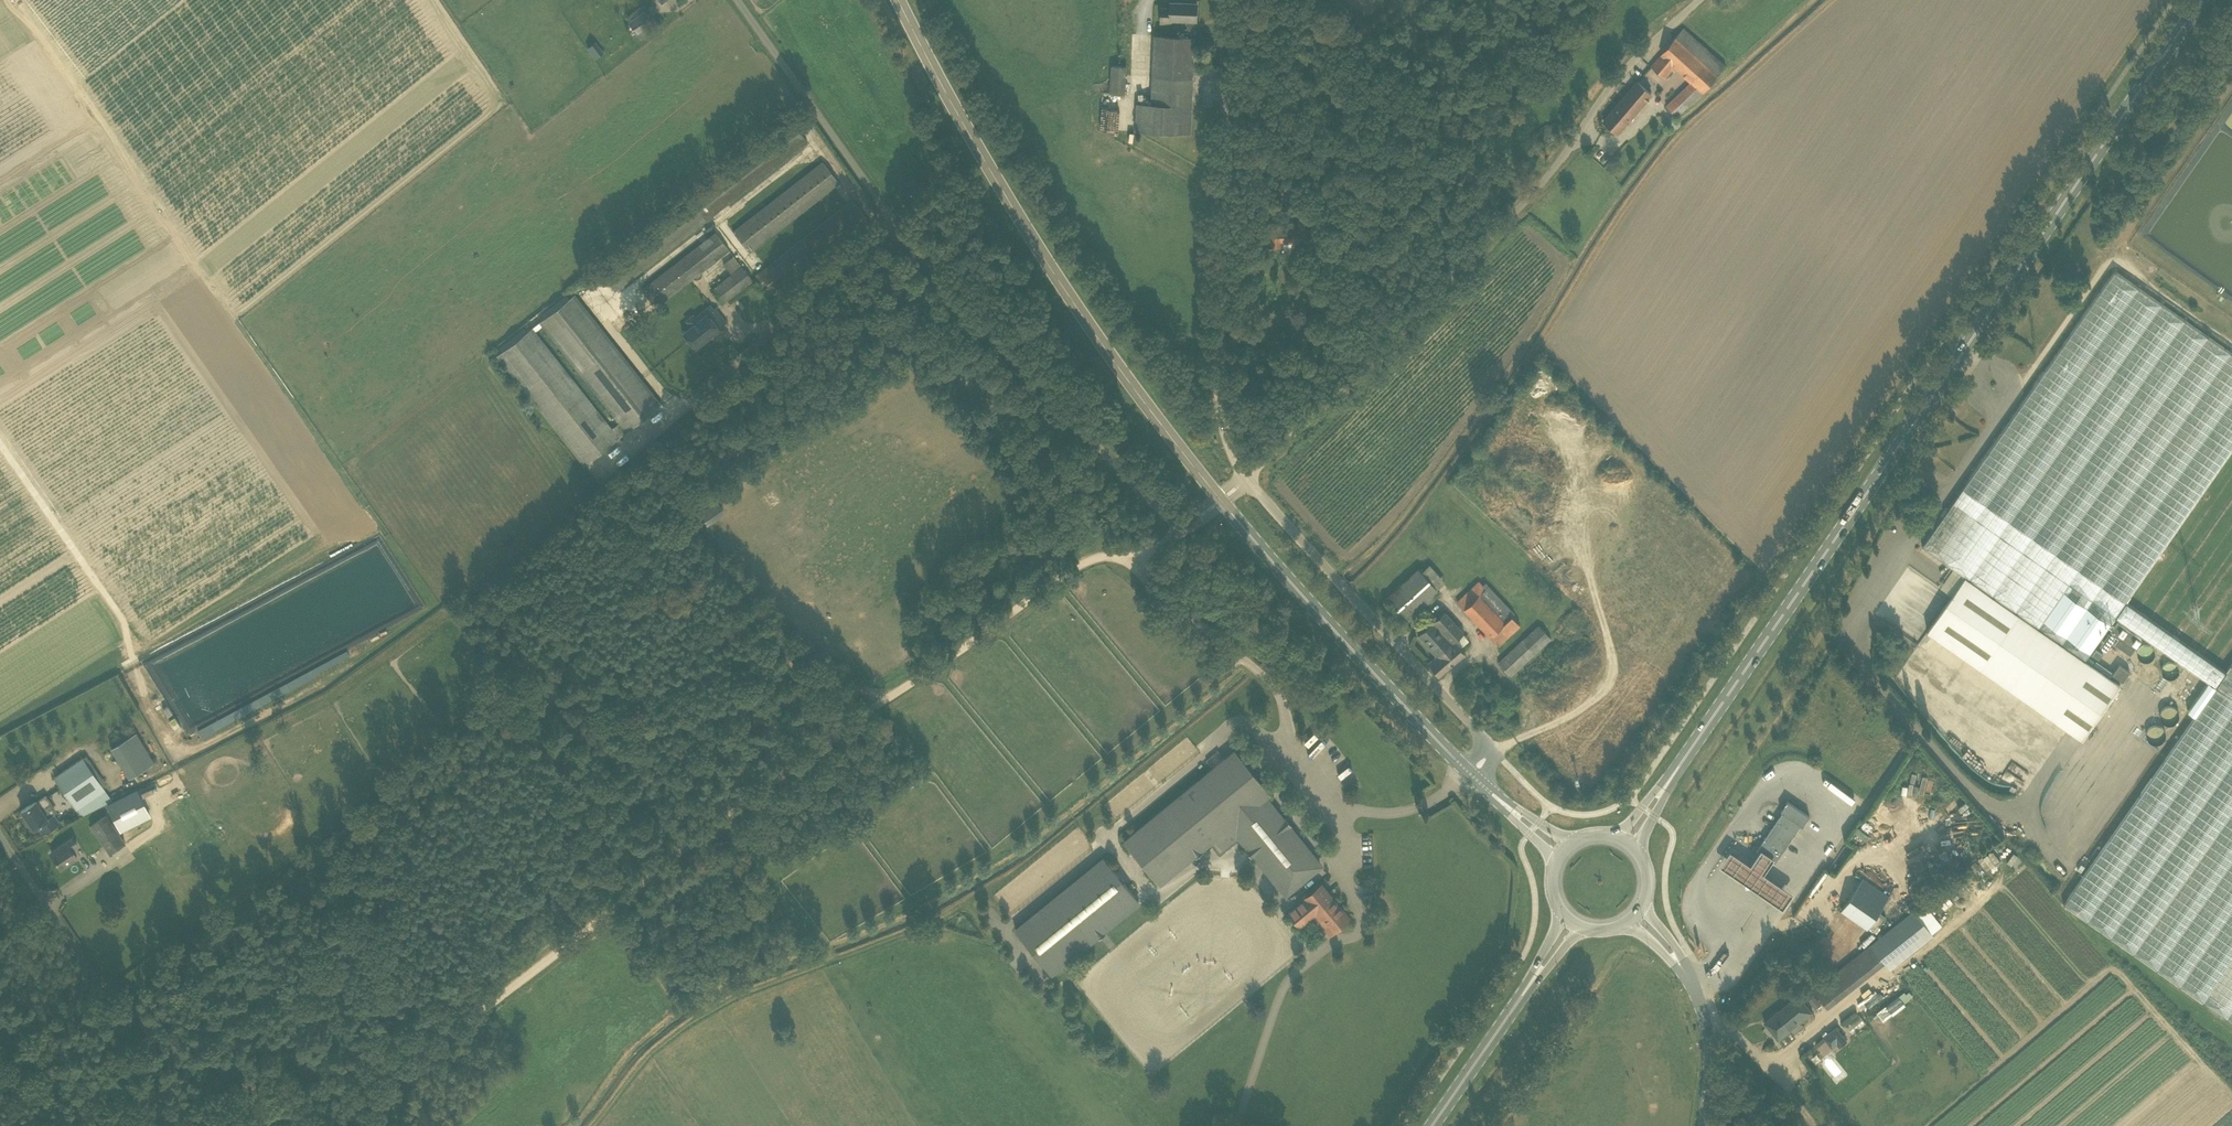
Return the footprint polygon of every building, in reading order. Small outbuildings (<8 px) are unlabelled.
[(1155,35),(1152,89),(1152,103),(1137,102),(1136,131),(1191,133),(1196,21),(1197,21),(1198,3),(1171,2),(1170,7),(1162,7),(1161,23),(1173,23),(1173,20),(1186,21),(1185,36),(1155,35)] [(645,9),(628,21),(636,33),(654,21),(645,9)] [(1726,65),(1684,27),(1651,66),(1665,77),(1675,66),(1692,81),(1667,105),(1677,116),(1703,91),(1718,74),(1726,65)] [(596,57),(603,49),(594,40),(586,48),(596,57)] [(1128,65),(1111,64),(1110,91),(1126,92),(1128,65)] [(1654,92),(1665,77),(1651,66),(1604,121),(1618,133),(1627,123),(1642,105),(1654,92)] [(822,160),(732,230),(749,252),(839,182),(822,160)] [(764,285),(765,284),(773,295),(869,220),(852,199),(755,274),(764,285)] [(729,249),(715,231),(642,287),(657,306),(729,249)] [(726,302),(753,279),(732,254),(722,262),(731,273),(714,287),(726,302)] [(1966,576),(2084,660),(2111,623),(2115,617),(2129,602),(2231,449),(2231,352),(2126,278),(2115,270),(1922,546),(1966,576)] [(662,403),(575,293),(539,322),(626,432),(662,403)] [(714,307),(683,333),(695,347),(726,322),(714,307)] [(620,436),(532,327),(496,356),(583,465),(620,436)] [(700,514),(707,523),(724,510),(717,501),(700,514)] [(1422,570),(1420,568),(1385,599),(1406,623),(1441,591),(1438,589),(1446,581),(1430,563),(1422,570)] [(2084,660),(1966,576),(1927,631),(2082,739),(2120,685),(2084,660)] [(1499,644),(1520,624),(1512,616),(1515,613),(1489,586),(1486,588),(1479,581),(1458,601),(1499,644)] [(2227,670),(2129,602),(2115,617),(2133,629),(2209,681),(2188,711),(2195,716),(2064,904),(2203,1001),(2231,1022),(2231,663),(2227,670)] [(1418,635),(1432,652),(1461,629),(1446,612),(1418,635)] [(2118,621),(2111,631),(2118,637),(2114,643),(2131,654),(2142,638),(2118,621)] [(1539,625),(1499,662),(1510,675),(1551,638),(1539,625)] [(1461,629),(1432,652),(1436,657),(1428,663),(1439,675),(1466,653),(1456,641),(1465,632),(1461,629)] [(1894,677),(1906,686),(1923,664),(1920,662),(1927,652),(1917,645),(1894,677)] [(2096,647),(2092,653),(2099,658),(2103,653),(2096,647)] [(2119,664),(2117,667),(2112,674),(2123,681),(2130,671),(2119,664)] [(1921,705),(1939,716),(1957,687),(1940,675),(1921,705)] [(2165,705),(2167,719),(2176,718),(2174,704),(2165,705)] [(1975,749),(1988,756),(1997,742),(2039,767),(2048,754),(1987,718),(1980,730),(1964,721),(1958,731),(1970,737),(1964,747),(1973,752),(1975,749)] [(129,762),(149,750),(137,730),(110,747),(129,777),(136,773),(129,762)] [(1222,847),(1238,833),(1287,893),(1321,865),(1265,797),(1271,793),(1236,750),(1125,841),(1160,884),(1215,838),(1222,847)] [(105,790),(83,758),(55,777),(77,810),(105,790)] [(119,828),(151,812),(139,790),(108,806),(119,828)] [(59,822),(53,814),(57,812),(46,795),(36,802),(35,800),(22,810),(34,828),(38,825),(43,833),(59,822)] [(1775,862),(1790,840),(1801,824),(1803,825),(1806,821),(1810,816),(1788,801),(1784,806),(1781,811),(1783,812),(1757,850),(1760,852),(1772,860),(1775,862)] [(107,815),(104,817),(91,825),(110,853),(122,845),(125,843),(107,815)] [(56,848),(58,851),(52,855),(61,867),(77,857),(71,849),(77,845),(72,838),(56,848)] [(1772,860),(1760,852),(1751,865),(1730,850),(1720,865),(1783,908),(1793,893),(1763,873),(1772,860)] [(1139,900),(1105,858),(1016,930),(1051,973),(1139,900)] [(1887,900),(1861,881),(1820,940),(1847,958),(1887,900)] [(1301,927),(1318,912),(1334,932),(1350,918),(1321,884),(1305,897),(1306,898),(1289,912),(1301,927)] [(1914,910),(1871,944),(1884,961),(1890,968),(1933,934),(1914,910)] [(1382,911),(1377,914),(1381,921),(1386,918),(1382,911)] [(1884,961),(1871,944),(1864,950),(1877,966),(1884,961)] [(1827,1007),(1843,994),(1830,977),(1814,990),(1827,1007)] [(1822,1004),(1814,994),(1808,999),(1816,1009),(1822,1004)] [(1778,1039),(1790,1029),(1794,1033),(1804,1025),(1800,1021),(1812,1012),(1798,995),(1765,1022),(1778,1039)] [(1823,1037),(1831,1047),(1836,1043),(1839,1047),(1846,1041),(1835,1028),(1823,1037)]
